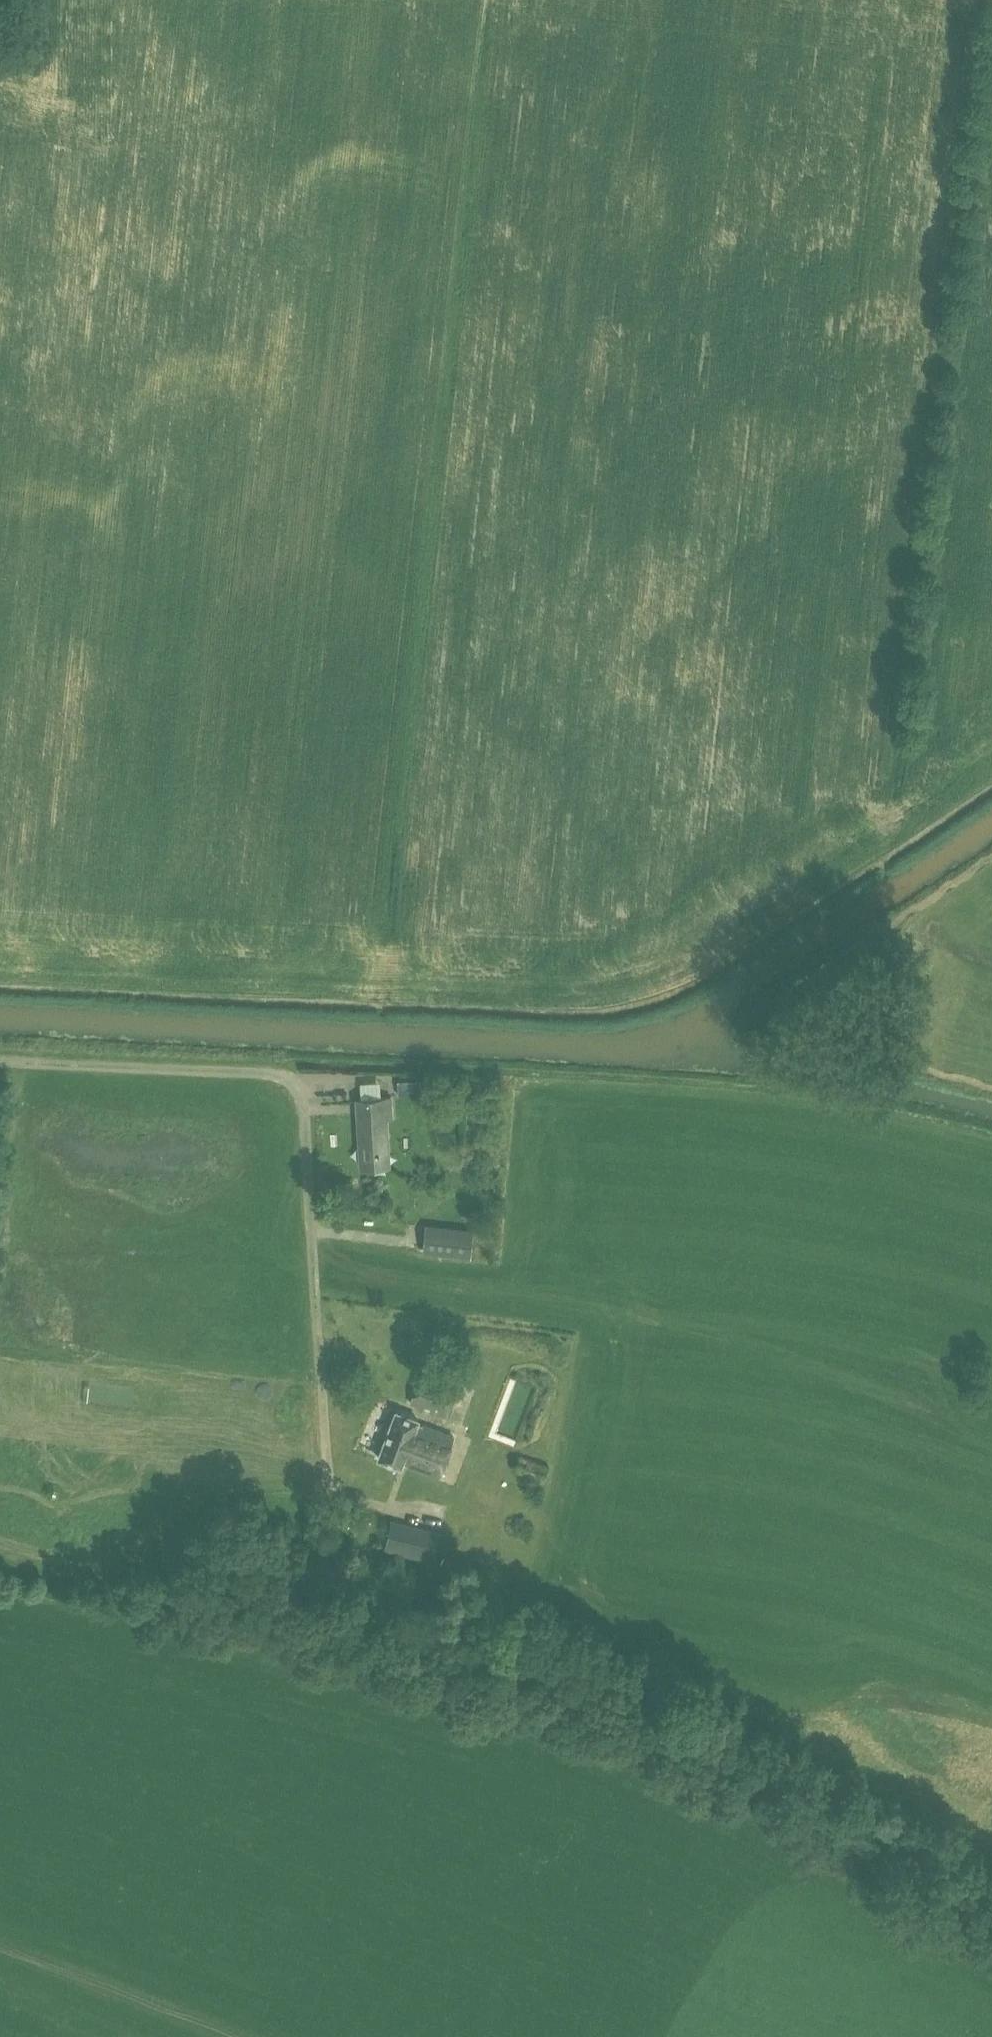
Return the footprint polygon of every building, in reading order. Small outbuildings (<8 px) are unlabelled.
[(397,1080),(398,1095),(427,1093),(426,1078),(397,1080)] [(361,1167),(389,1165),(386,1117),(392,1117),(391,1096),(357,1098),(361,1167)] [(422,1252),(470,1258),(473,1229),(425,1224),(422,1252)] [(409,1403),(446,1417),(457,1387),(420,1373),(409,1403)] [(380,1456),(400,1463),(401,1462),(437,1476),(452,1437),(414,1423),(416,1420),(397,1413),(380,1456)] [(514,1469),(543,1480),(549,1466),(519,1455),(514,1469)] [(385,1549),(431,1562),(439,1533),(392,1521),(385,1549)]
